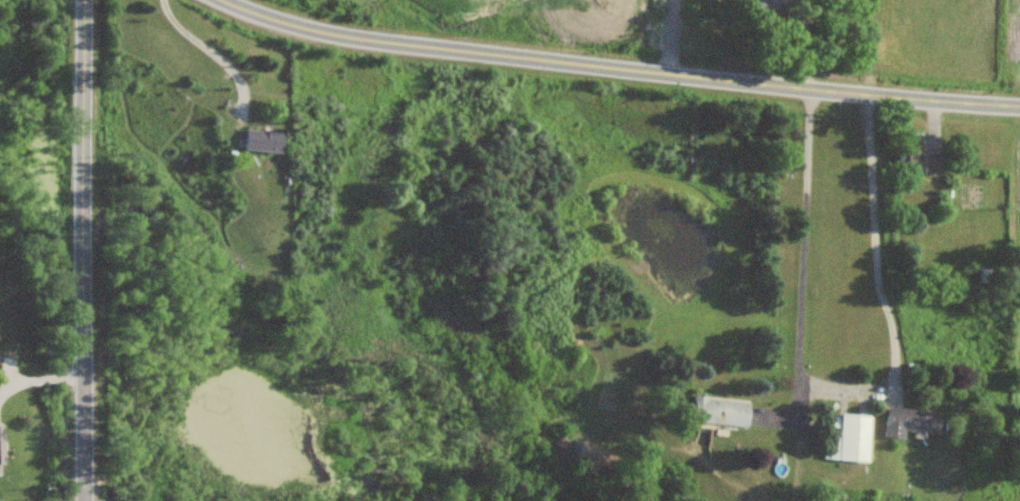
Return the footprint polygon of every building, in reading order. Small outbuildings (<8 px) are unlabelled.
[(750,10),(782,12),(782,0),(750,0),(750,10)] [(282,133),(244,132),(243,152),(281,154),(282,133)] [(925,177),(945,177),(945,155),(928,155),(928,143),(912,143),(912,148),(901,148),(901,172),(925,172),(925,177)] [(987,284),(988,272),(979,271),(978,283),(987,284)] [(749,402),(692,398),(691,424),(747,428),(749,402)] [(942,414),(887,408),(884,439),(904,441),(905,431),(939,434),(942,414)] [(868,463),(870,418),(826,416),(824,461),(868,463)]
